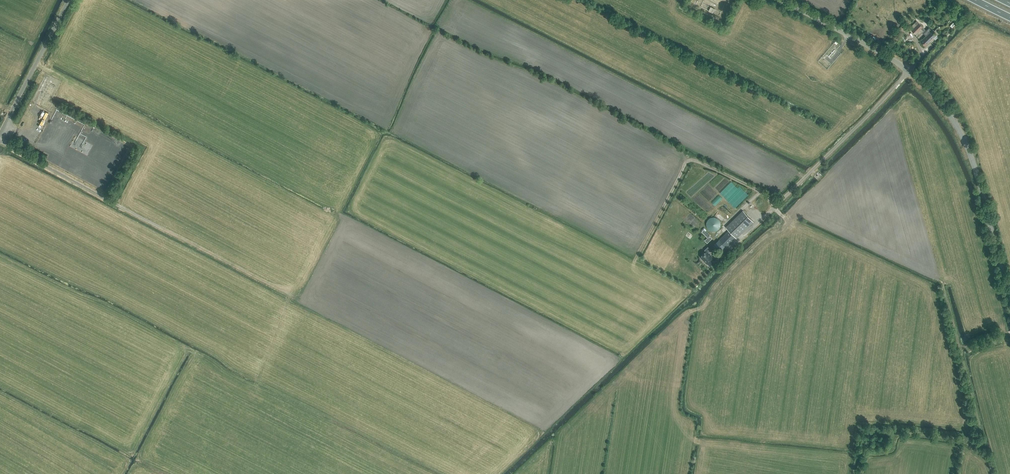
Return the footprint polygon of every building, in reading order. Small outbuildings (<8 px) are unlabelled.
[(929,27),(926,31),(919,23),(916,21),(909,28),(911,30),(912,30),(915,34),(919,30),(923,34),(923,33),(926,36),(921,41),(925,46),(936,35),(937,35),(929,27)] [(89,152),(92,144),(84,141),(86,136),(79,134),(78,137),(74,136),(71,146),(80,149),(79,152),(84,153),(85,151),(89,152)] [(728,200),(731,204),(740,197),(736,193),(728,200)] [(730,230),(715,243),(722,250),(725,247),(726,247),(736,237),(737,238),(755,221),(744,210),(727,226),(730,230)] [(714,217),(713,217),(712,217),(711,218),(709,218),(709,219),(708,220),(707,221),(707,222),(706,223),(706,225),(706,226),(707,227),(707,228),(708,229),(709,230),(710,231),(711,231),(713,231),(714,231),(715,231),(716,231),(717,230),(718,229),(719,229),(720,227),(720,226),(721,225),(721,224),(720,223),(720,221),(719,220),(719,219),(718,219),(717,218),(715,217),(714,217)] [(707,243),(712,238),(704,230),(702,231),(708,238),(705,241),(707,243)] [(707,264),(707,263),(710,266),(714,262),(711,260),(713,257),(709,253),(711,250),(708,246),(704,250),(706,251),(700,257),(707,264)]
